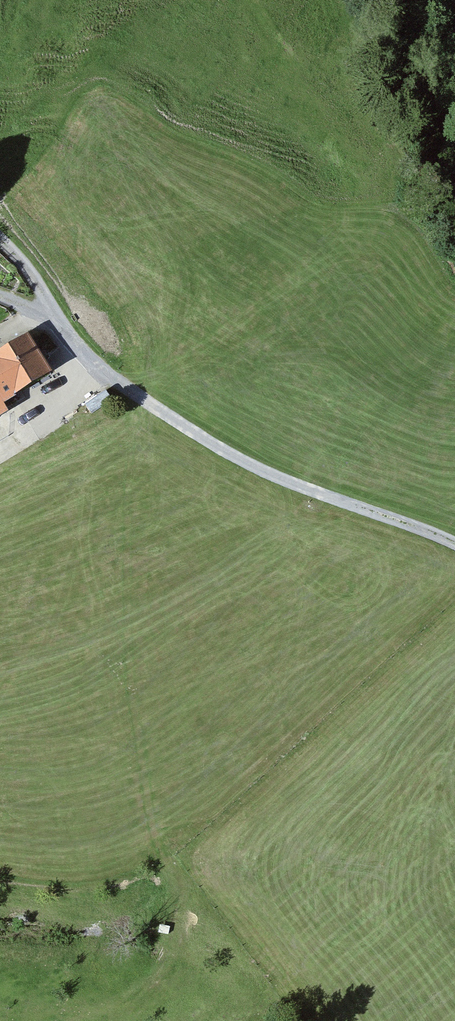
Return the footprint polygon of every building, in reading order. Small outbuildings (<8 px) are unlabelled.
[(28,340),(0,356),(0,406),(49,378),(28,340)]
